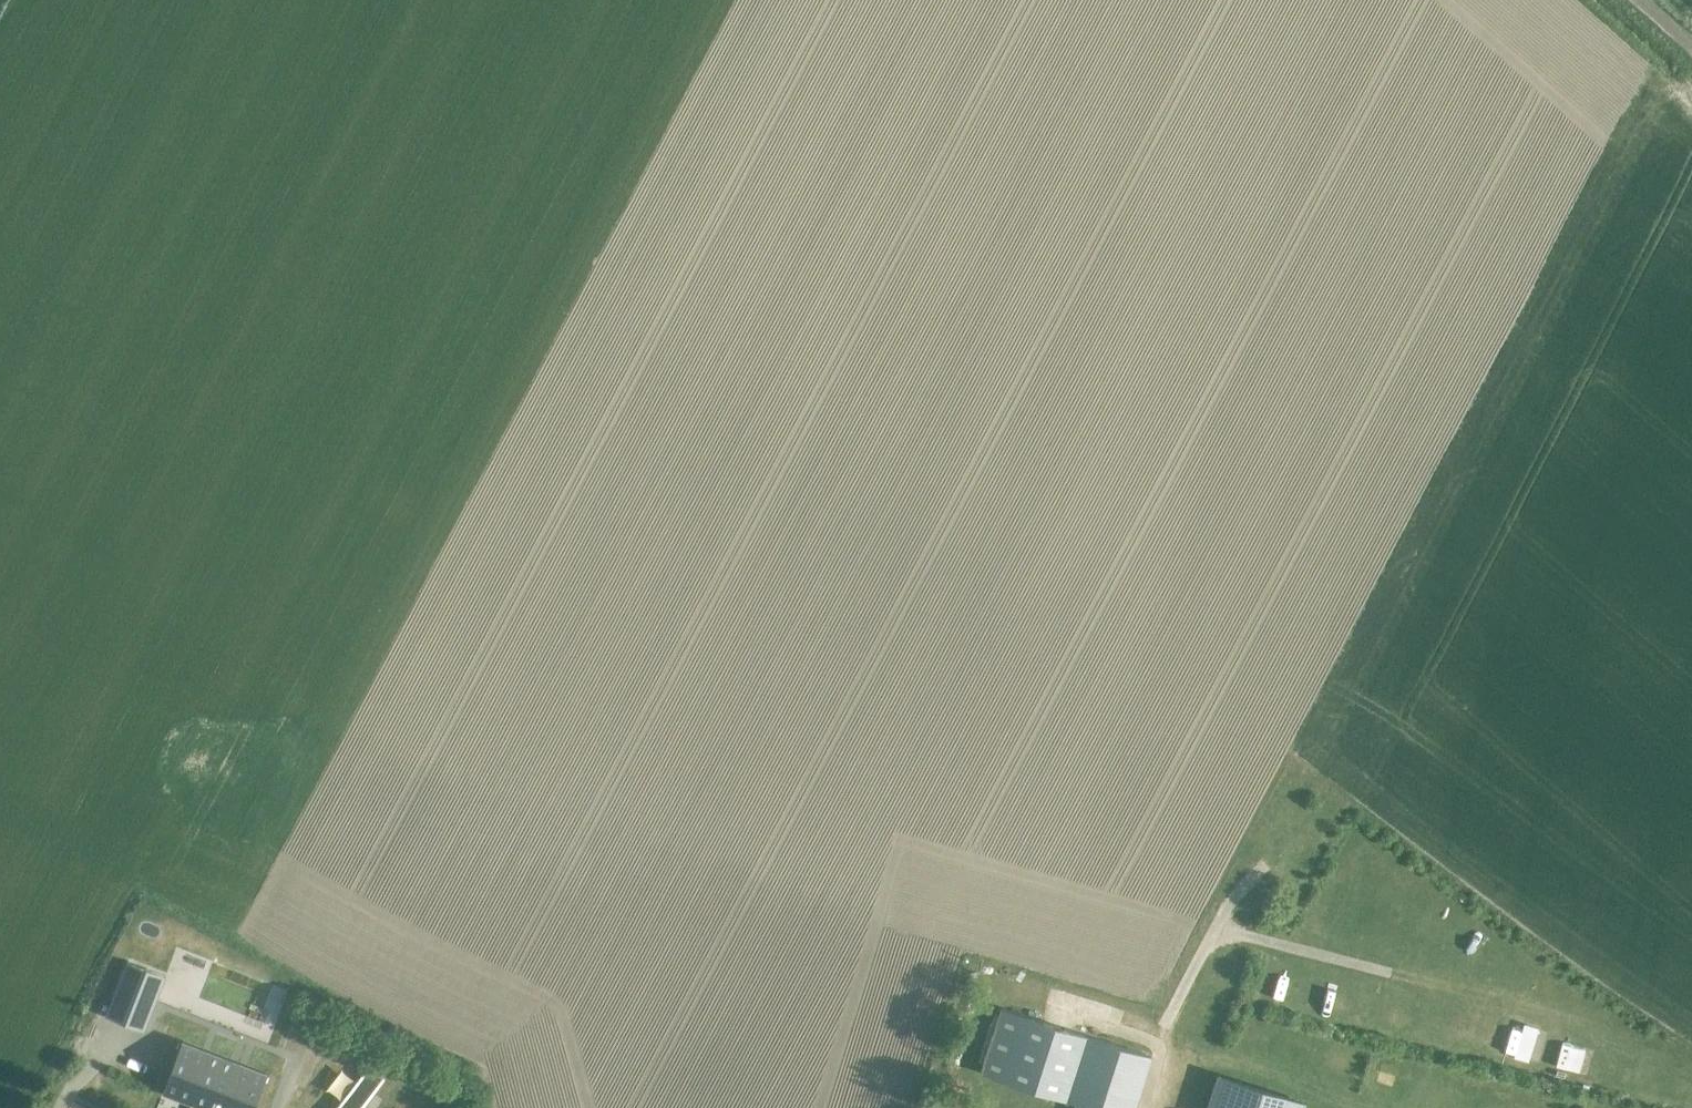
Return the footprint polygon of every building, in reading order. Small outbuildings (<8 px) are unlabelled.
[(117,985),(105,1014),(144,1029),(155,1000),(117,985)] [(1066,1100),(1086,1036),(1001,1009),(981,1073),(1066,1100)] [(210,1107),(251,1107),(264,1074),(182,1042),(163,1090),(197,1103),(210,1107)] [(335,1107),(363,1107),(386,1078),(368,1064),(335,1107)] [(1304,1104),(1218,1076),(1207,1107),(1303,1107),(1304,1104)]
